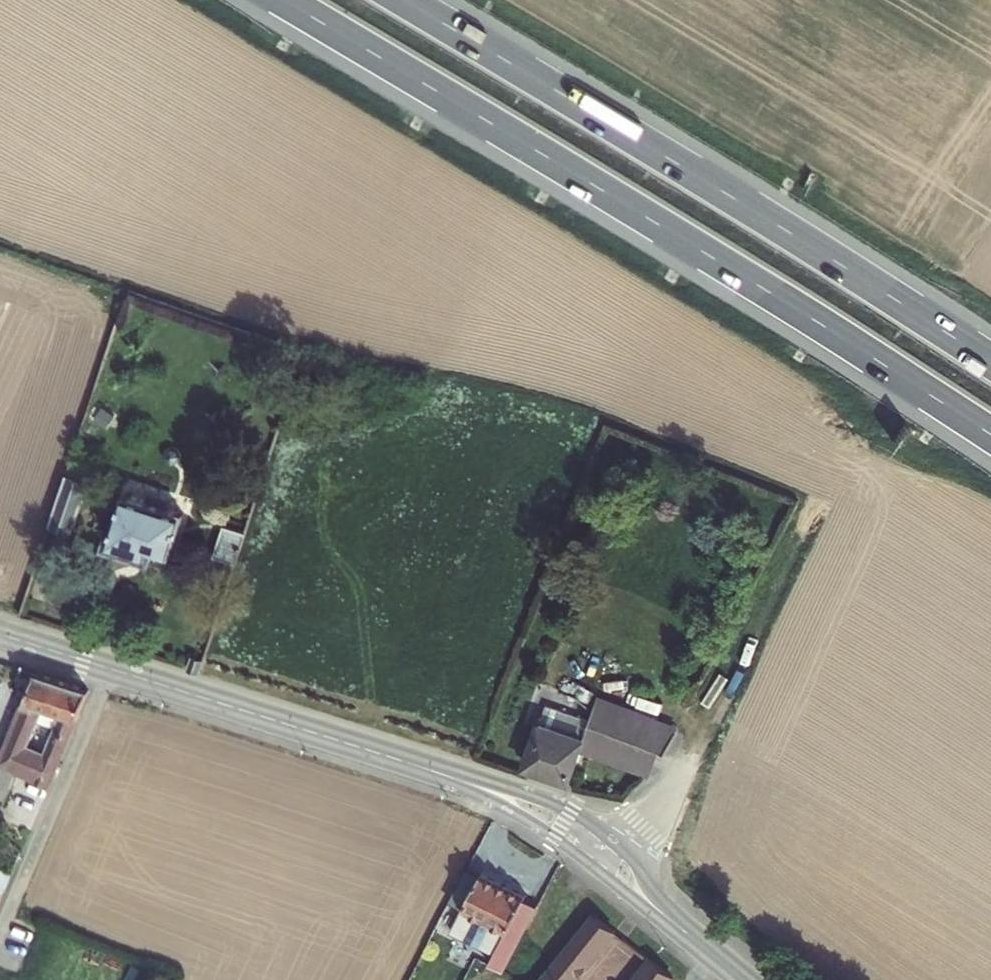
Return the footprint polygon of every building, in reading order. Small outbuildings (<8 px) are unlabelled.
[(88,487),(65,480),(50,527),(74,535),(88,487)] [(148,505),(126,498),(112,546),(118,547),(116,553),(122,555),(128,558),(134,552),(149,556),(151,551),(172,557),(185,516),(165,510),(166,503),(150,498),(148,505)] [(236,563),(245,534),(224,527),(215,556),(236,563)] [(193,662),(189,672),(193,673),(200,676),(204,665),(193,662)] [(50,786),(88,694),(62,685),(36,676),(0,768),(0,790),(11,794),(19,774),(50,786)] [(624,745),(660,758),(661,753),(665,755),(667,752),(674,731),(599,703),(594,718),(624,745)] [(584,729),(587,713),(546,707),(544,723),(584,729)] [(594,718),(584,744),(656,770),(660,758),(624,745),(594,718)] [(541,728),(527,768),(548,776),(570,783),(584,744),(541,728)] [(504,937),(521,903),(523,899),(501,888),(479,877),(456,923),(464,927),(500,944),(504,937)] [(500,944),(489,966),(486,972),(500,978),(502,973),(535,910),(521,903),(504,937),(500,944)] [(536,979),(571,979),(608,934),(587,916),(536,979)] [(456,923),(450,935),(493,957),(500,944),(464,927),(456,923)] [(632,979),(664,979),(645,963),(632,979)]
